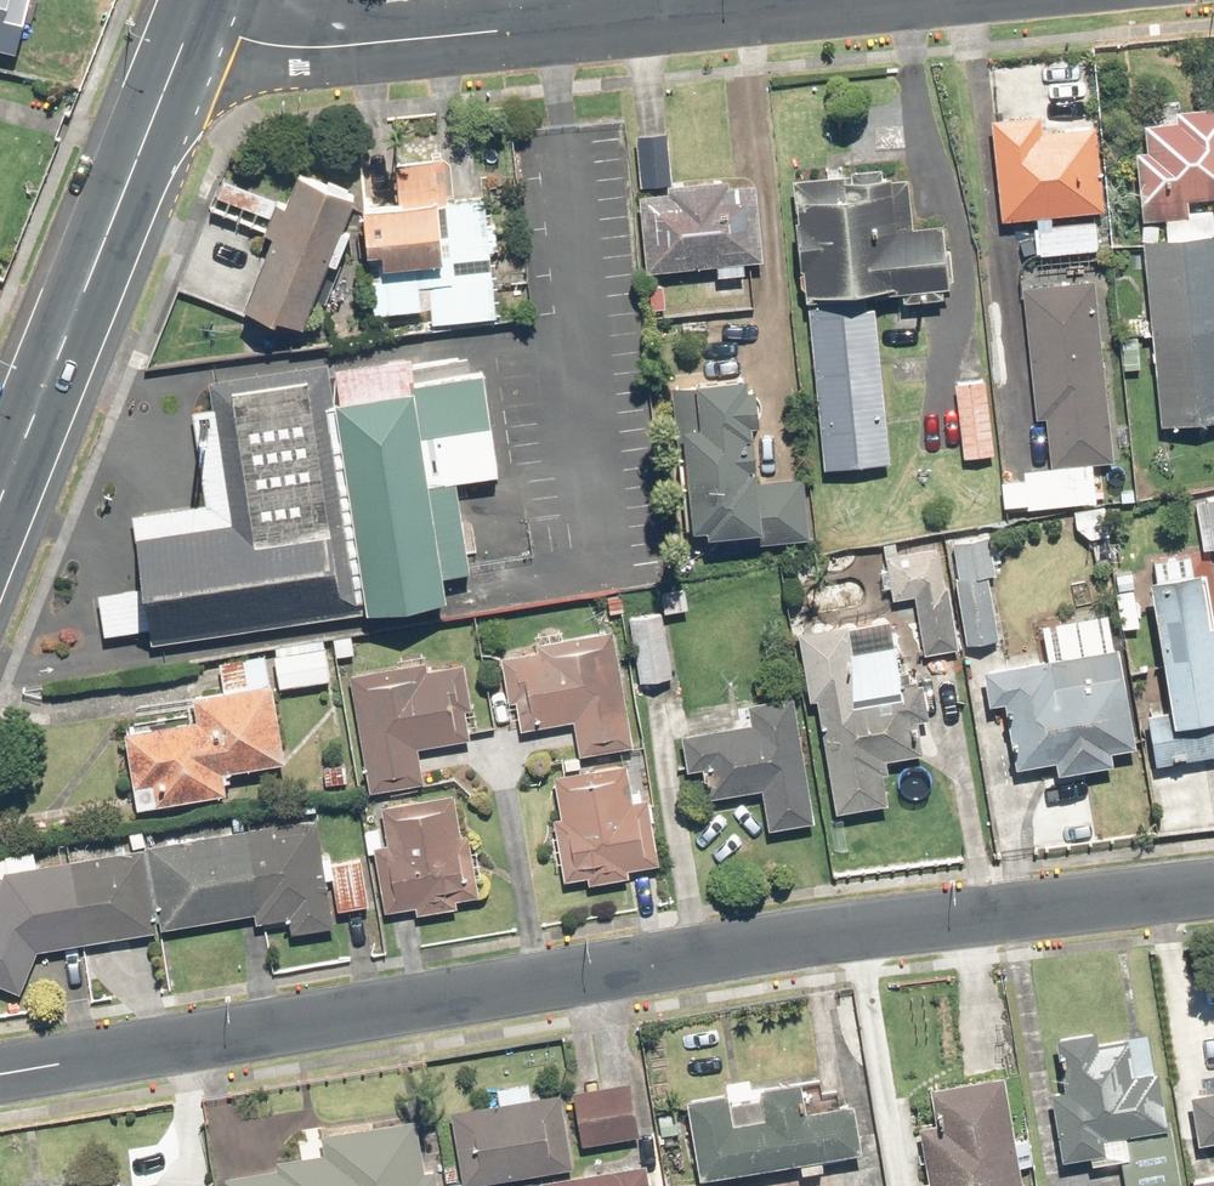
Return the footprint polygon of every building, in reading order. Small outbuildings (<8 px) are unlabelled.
[(13,43),(23,0),(0,0),(0,40),(13,43)] [(1213,196),(1213,107),(1161,112),(1162,123),(1137,125),(1140,153),(1129,154),(1154,429),(1213,424),(1213,207),(1213,196)] [(1088,213),(1098,212),(1091,129),(1036,134),(1035,115),(984,120),(993,222),(1033,218),(1037,258),(1091,253),(1088,213)] [(675,126),(643,129),(655,266),(725,260),(726,273),(754,271),(753,257),(771,255),(764,178),(737,180),(736,171),(680,176),(675,126)] [(383,308),(438,302),(439,318),(504,312),(493,193),(454,197),(450,154),(397,159),(401,197),(373,199),(383,308)] [(309,327),(341,253),(350,256),(364,224),(354,220),(368,188),(305,161),(289,198),(229,173),(215,206),(280,233),(251,303),(309,327)] [(914,163),(803,173),(831,463),(895,457),(881,305),(905,303),(904,288),(961,283),(955,219),(920,223),(914,163)] [(1107,464),(1087,277),(1019,285),(1033,419),(1044,418),(1049,467),(1024,469),(1028,511),(1081,505),(1077,467),(1107,464)] [(422,354),(341,365),(374,603),(454,592),(451,569),(478,566),(465,476),(507,470),(493,368),(425,377),(422,354)] [(367,606),(333,359),(210,376),(214,403),(194,406),(208,503),(139,512),(148,581),(107,587),(113,633),(156,627),(157,635),(367,606)] [(759,370),(712,373),(715,418),(696,419),(704,529),(762,525),(763,540),(817,537),(813,470),(771,473),(770,462),(778,461),(776,431),(766,431),(765,414),(772,414),(770,379),(759,379),(759,370)] [(986,377),(952,381),(960,461),(995,458),(986,377)] [(1194,503),(1201,549),(1213,547),(1213,500),(1194,503)] [(992,575),(1004,573),(997,532),(958,538),(975,640),(1002,636),(992,575)] [(951,541),(888,552),(895,592),(919,588),(931,651),(970,644),(951,541)] [(1138,586),(1158,714),(1138,718),(1146,770),(1213,759),(1213,676),(1206,625),(1195,626),(1182,546),(1146,552),(1151,584),(1138,586)] [(668,608),(631,615),(642,682),(680,675),(668,608)] [(911,611),(807,625),(817,695),(827,693),(842,803),(897,796),(891,753),(925,749),(921,718),(937,716),(933,682),(921,684),(911,611)] [(1132,748),(1109,616),(1034,628),(1039,660),(978,671),(985,710),(996,708),(1006,765),(1048,758),(1051,776),(1105,767),(1103,753),(1132,748)] [(641,746),(620,624),(546,636),(548,647),(504,655),(516,727),(579,716),(586,755),(641,746)] [(333,643),(282,650),(286,684),(338,677),(333,643)] [(202,718),(127,729),(139,806),(234,791),(231,768),(288,759),(276,681),(268,682),(264,653),(223,660),(227,688),(198,692),(202,718)] [(435,659),(357,671),(375,785),(430,776),(425,742),(484,732),(473,662),(436,668),(435,659)] [(825,819),(803,690),(760,697),(764,719),(691,732),(697,770),(714,767),(718,792),(770,783),(778,827),(825,819)] [(634,759),(560,771),(567,812),(559,813),(570,881),(593,877),(594,881),(639,874),(638,864),(669,859),(657,791),(646,793),(645,785),(639,786),(634,759)] [(466,836),(460,792),(386,802),(389,827),(373,829),(376,850),(383,849),(391,909),(422,905),(423,910),(464,904),(463,897),(484,894),(476,835),(466,836)] [(138,846),(43,862),(41,848),(11,853),(14,867),(0,900),(0,977),(24,987),(39,950),(260,913),(264,934),(344,921),(342,908),(378,902),(370,854),(328,860),(321,815),(152,844),(150,830),(136,832),(138,846)] [(1121,1151),(1128,1185),(1188,1185),(1165,1062),(1141,1067),(1134,1033),(1105,1038),(1102,1023),(1063,1031),(1073,1081),(1054,1085),(1069,1161),(1121,1151)] [(1011,1067),(935,1081),(943,1120),(929,1122),(939,1172),(923,1174),(925,1185),(1033,1185),(1011,1067)] [(857,1095),(809,1104),(803,1070),(696,1090),(711,1171),(866,1142),(857,1095)] [(639,1077),(576,1087),(584,1136),(647,1126),(639,1077)] [(1198,1086),(1205,1133),(1213,1131),(1213,1083),(1198,1086)] [(569,1088),(456,1105),(467,1180),(580,1163),(569,1088)] [(234,1169),(236,1185),(446,1185),(442,1158),(434,1159),(427,1111),(305,1129),(308,1150),(279,1154),(280,1162),(234,1169)] [(550,1185),(655,1185),(651,1157),(548,1173),(550,1185)] [(1199,1174),(1202,1185),(1213,1185),(1213,1172),(1199,1174)] [(683,1181),(684,1185),(715,1185),(714,1177),(683,1181)]
